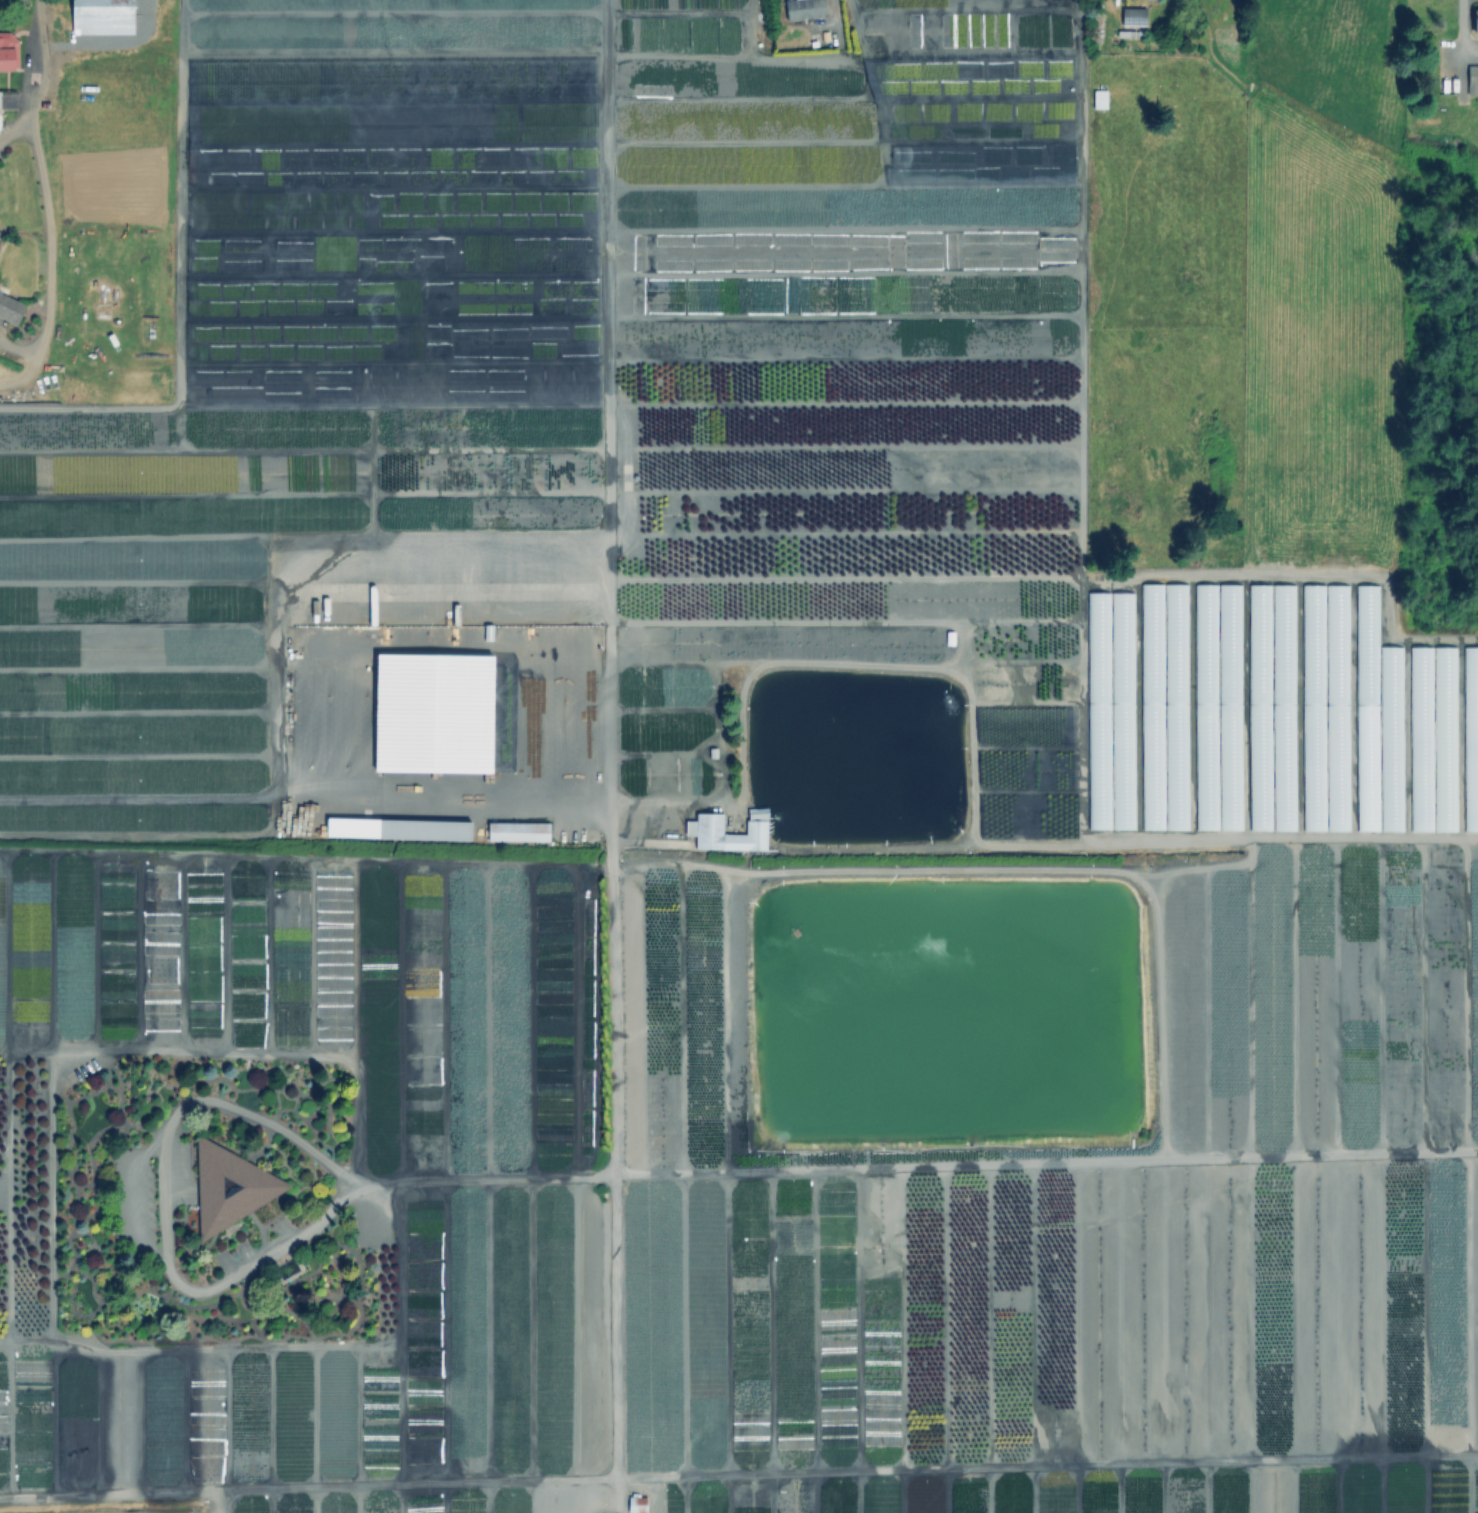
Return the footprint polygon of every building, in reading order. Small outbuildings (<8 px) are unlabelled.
[(74,35),(75,0),(134,0),(133,36),(74,35)] [(797,1),(797,0),(826,0),(828,16),(789,20),(787,2),(797,1)] [(1122,29),(1147,29),(1147,10),(1122,10),(1122,29)] [(809,30),(809,23),(824,21),(824,29),(809,30)] [(19,72),(0,72),(0,35),(5,35),(10,31),(22,45),(19,49),(19,72)] [(823,51),(813,53),(810,35),(820,33),(823,51)] [(1469,67),(1477,67),(1477,96),(1469,96),(1469,67)] [(18,324),(0,315),(0,292),(28,308),(18,324)] [(1186,832),(1184,585),(1141,586),(1143,832),(1186,832)] [(1239,586),(1192,586),(1193,832),(1240,832),(1239,586)] [(1292,586),(1246,586),(1248,833),(1294,832),(1292,586)] [(1326,832),(1326,833),(1348,832),(1345,587),(1298,587),(1302,833),(1326,832)] [(1355,833),(1401,833),(1400,648),(1377,648),(1377,587),(1354,587),(1355,833)] [(1109,594),(1085,594),(1087,832),(1133,832),(1131,595),(1109,595),(1109,594)] [(1456,833),(1454,648),(1407,649),(1409,834),(1456,833)] [(1461,649),(1462,833),(1477,833),(1477,649),(1461,649)] [(726,816),(726,835),(748,835),(749,821),(769,822),(769,851),(698,850),(698,836),(689,836),(689,822),(700,822),(700,816),(726,816)] [(472,840),(472,821),(325,817),(325,836),(472,840)] [(551,824),(550,842),(491,842),(491,824),(551,824)] [(292,1187),(201,1241),(199,1136),(292,1187)] [(648,1496),(648,1512),(630,1512),(631,1496),(648,1496)]
